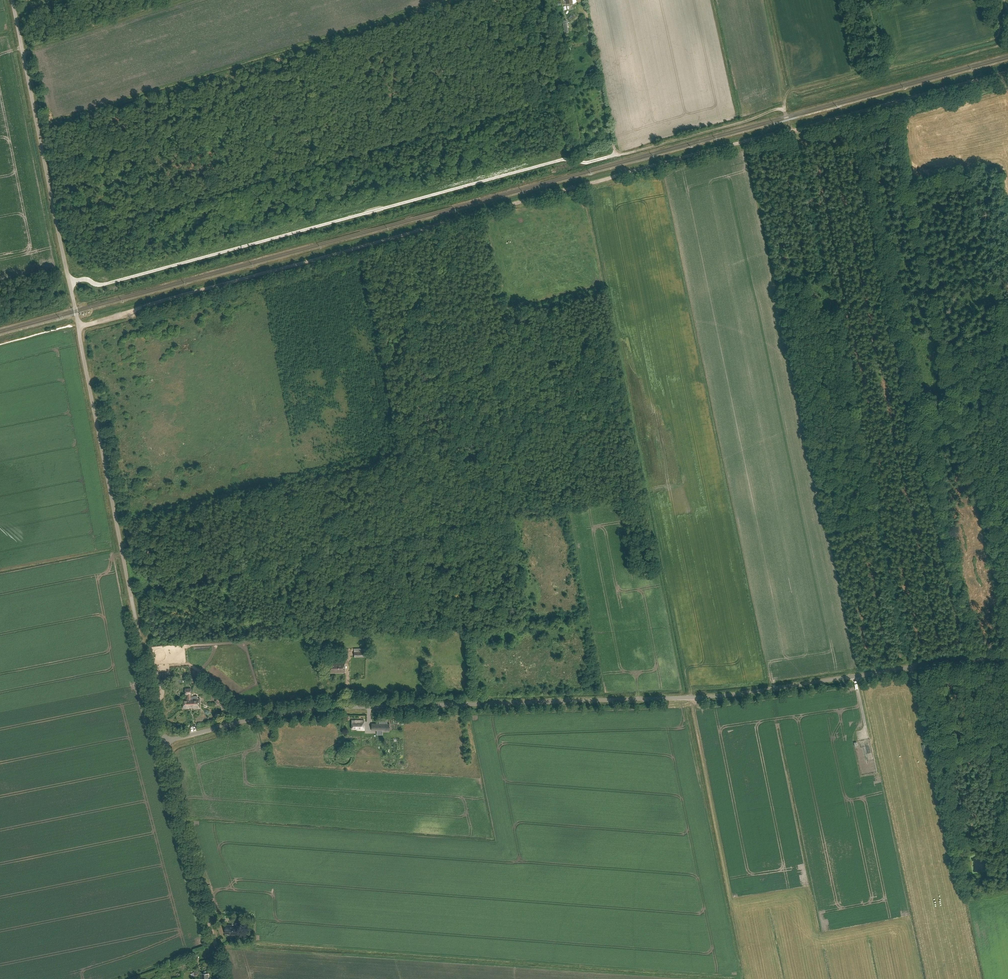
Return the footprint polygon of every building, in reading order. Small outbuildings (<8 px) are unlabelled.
[(344,672),(344,663),(338,663),(337,664),(329,664),(329,672),(344,672)] [(188,695),(188,696),(188,698),(182,698),(183,708),(189,708),(189,707),(192,707),(192,708),(200,708),(199,698),(191,698),(191,696),(191,688),(185,688),(185,695),(188,695)] [(363,720),(351,720),(351,728),(357,728),(357,729),(363,729),(363,720)] [(390,723),(387,723),(372,723),(372,730),(375,730),(377,730),(377,735),(383,735),(383,730),(387,730),(390,730),(390,723)] [(232,925),(226,925),(225,934),(231,934),(231,935),(239,935),(239,925),(235,925),(235,922),(238,923),(239,918),(231,918),(231,922),(232,922),(232,925)]
